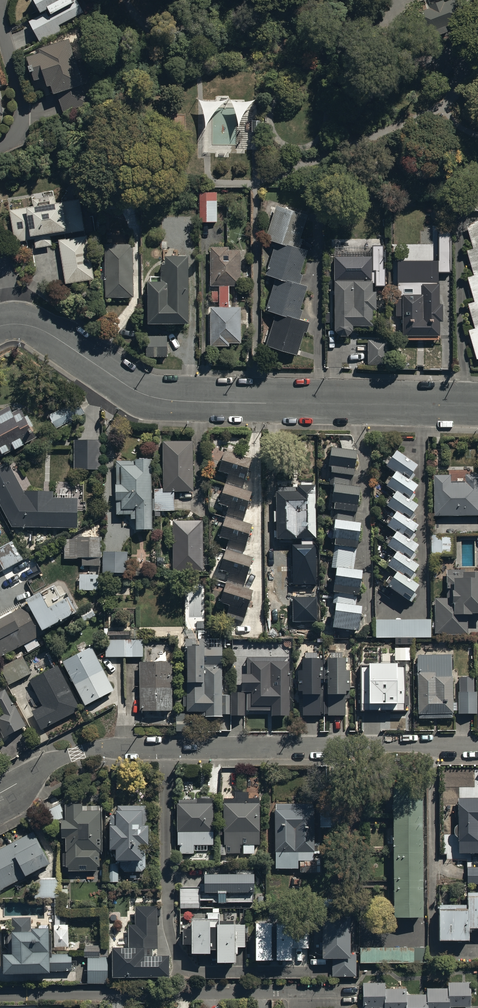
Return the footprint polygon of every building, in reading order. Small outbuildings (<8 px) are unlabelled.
[(40,40),(62,28),(59,23),(83,10),(78,0),(36,0),(41,9),(49,5),(50,7),(29,18),(40,40)] [(427,2),(429,6),(416,10),(423,31),(433,27),(435,33),(448,29),(446,24),(464,18),(457,0),(432,0),(427,2)] [(84,80),(69,34),(39,44),(40,47),(27,52),(29,59),(28,60),(30,66),(31,65),(34,75),(45,72),(48,82),(51,81),(54,90),(57,89),(64,110),(89,101),(82,80),(84,80)] [(454,64),(444,61),(438,75),(448,79),(454,64)] [(199,190),(199,220),(216,220),(216,190),(199,190)] [(85,233),(79,198),(63,201),(63,198),(57,199),(56,193),(32,197),(33,202),(26,204),(26,206),(9,209),(14,240),(34,237),(35,245),(52,242),(51,234),(65,232),(65,236),(58,237),(65,282),(95,277),(87,233),(85,233)] [(274,275),(264,307),(274,310),(265,344),(296,353),(303,330),(306,330),(309,319),(300,316),(302,308),(300,307),(307,283),(299,280),(302,272),(300,272),(307,248),(300,246),(302,238),(299,237),(307,212),(275,203),(265,238),(274,240),(265,272),(274,275)] [(466,222),(474,246),(466,248),(474,272),(467,275),(474,299),(467,302),(475,326),(468,329),(476,356),(477,355),(477,218),(466,222)] [(423,230),(424,254),(448,254),(448,230),(423,230)] [(105,242),(106,295),(134,294),(133,241),(105,242)] [(209,245),(209,283),(218,283),(218,290),(211,290),(211,300),(219,300),(219,305),(209,305),(209,343),(228,343),(228,340),(240,340),(240,304),(228,304),(228,283),(240,283),(240,247),(228,247),(228,245),(209,245)] [(187,318),(185,250),(165,250),(166,258),(160,258),(161,277),(146,277),(148,319),(187,318)] [(371,254),(333,254),(333,326),(339,332),(346,332),(352,327),(352,322),(371,322),(371,306),(375,306),(375,288),(372,288),(371,254)] [(438,301),(438,263),(430,264),(430,259),(403,260),(403,264),(394,264),(395,315),(402,315),(402,338),(438,338),(438,318),(442,318),(441,301),(438,301)] [(388,337),(367,338),(367,362),(388,361),(388,337)] [(0,407),(0,452),(36,433),(22,405),(13,409),(10,402),(0,407)] [(74,439),(74,469),(101,469),(101,439),(74,439)] [(193,491),(192,440),(162,441),(163,488),(154,488),(154,509),(174,509),(173,491),(193,491)] [(327,483),(332,483),(330,500),(334,501),(330,536),(334,537),(331,567),(335,567),(332,590),(334,590),(332,602),(334,602),(331,625),(357,628),(359,603),(354,603),(358,568),(353,567),(358,520),(354,520),(358,485),(351,484),(355,448),(330,445),(327,464),(329,464),(327,483)] [(386,583),(410,601),(417,593),(412,589),(418,581),(413,577),(416,574),(411,570),(417,563),(412,560),(416,554),(411,550),(416,543),(411,539),(415,532),(411,529),(416,521),(411,518),(415,513),(411,510),(416,503),(410,498),(414,493),(411,491),(417,483),(411,478),(415,473),(411,470),(416,463),(395,447),(384,462),(394,470),(384,483),(393,490),(385,501),(395,509),(385,522),(396,530),(385,543),(394,550),(385,562),(395,570),(386,583)] [(250,457),(224,448),(217,469),(227,472),(217,502),(228,505),(219,534),(227,537),(218,567),(228,570),(219,599),(229,603),(225,616),(227,616),(225,623),(236,626),(238,619),(241,620),(251,588),(242,585),(251,556),(242,553),(251,523),(242,520),(252,491),(240,487),(250,457)] [(152,529),(150,458),(133,458),(133,459),(115,460),(116,514),(129,514),(130,517),(135,517),(135,529),(152,529)] [(0,464),(0,508),(9,525),(76,527),(77,497),(53,497),(53,490),(23,489),(8,460),(0,464)] [(434,514),(477,515),(477,473),(466,473),(466,481),(450,481),(451,474),(435,474),(434,514)] [(315,536),(314,483),(296,484),(296,486),(277,486),(277,490),(275,490),(275,509),(272,509),(273,520),(276,520),(276,537),(315,536)] [(202,520),(172,520),(172,571),(202,571),(202,520)] [(430,532),(430,555),(451,555),(452,533),(430,532)] [(77,556),(82,556),(82,565),(100,565),(99,536),(64,536),(64,558),(77,557),(77,556)] [(292,544),(293,584),(318,584),(317,544),(292,544)] [(102,550),(103,571),(127,571),(127,550),(102,550)] [(435,631),(443,631),(443,634),(467,634),(467,612),(470,612),(470,610),(477,610),(477,569),(446,569),(446,597),(434,597),(435,631)] [(80,573),(79,589),(99,590),(99,588),(103,588),(103,575),(99,575),(99,574),(80,573)] [(26,597),(42,627),(74,610),(66,596),(49,605),(41,589),(26,597)] [(293,597),(293,621),(318,620),(317,597),(293,597)] [(0,616),(0,655),(23,643),(28,652),(40,644),(36,636),(42,633),(34,618),(33,619),(25,605),(13,611),(12,610),(0,616)] [(90,606),(80,612),(85,620),(95,614),(90,606)] [(430,618),(375,618),(375,636),(430,636),(430,618)] [(105,639),(104,656),(143,656),(143,639),(130,639),(130,631),(106,631),(106,639),(105,639)] [(221,694),(221,646),(202,646),(202,643),(187,643),(187,678),(183,678),(183,690),(187,690),(187,694),(183,694),(183,705),(187,705),(187,710),(205,710),(205,715),(223,715),(223,713),(233,713),(233,694),(221,694)] [(114,690),(91,645),(63,660),(86,704),(114,690)] [(417,654),(417,712),(418,712),(418,717),(452,717),(452,709),(456,709),(456,701),(451,701),(451,653),(417,654)] [(8,684),(31,672),(22,655),(0,667),(0,668),(8,684)] [(302,692),(302,715),(319,714),(319,712),(327,712),(327,714),(345,714),(344,696),(349,696),(348,668),(344,668),(344,655),(326,655),(326,657),(319,658),(319,655),(301,655),(302,668),(296,668),(296,689),(301,689),(301,692),(302,692)] [(276,659),(250,659),(250,672),(241,672),(241,690),(246,690),(246,708),(270,709),(270,714),(288,714),(289,658),(276,657),(276,659)] [(357,659),(357,699),(409,698),(408,668),(378,668),(378,659),(357,659)] [(173,660),(140,660),(140,709),(173,709),(173,660)] [(80,707),(57,665),(29,680),(42,705),(32,710),(41,728),(80,707)] [(458,676),(458,713),(476,713),(476,689),(472,689),(472,676),(458,676)] [(0,731),(3,736),(26,724),(15,704),(14,705),(5,689),(0,691),(0,710),(1,711),(0,712),(0,731)] [(391,778),(394,916),(422,916),(420,777),(391,778)] [(177,802),(177,843),(179,843),(179,851),(193,851),(193,843),(212,843),(212,796),(195,796),(195,802),(177,802)] [(458,851),(477,851),(477,861),(477,796),(457,796),(458,851)] [(101,804),(82,804),(82,801),(66,801),(66,817),(63,817),(63,836),(66,836),(66,849),(62,849),(63,865),(69,865),(69,868),(98,868),(98,849),(101,849),(101,804)] [(223,801),(223,843),(218,843),(218,853),(226,853),(226,852),(239,852),(239,843),(242,843),(242,853),(253,852),(253,844),(258,844),(258,801),(223,801)] [(274,808),(275,867),(297,866),(297,859),(299,859),(299,871),(319,871),(319,858),(314,858),(313,802),(275,803),(275,808),(274,808)] [(147,804),(117,804),(117,806),(116,806),(116,810),(110,811),(111,845),(116,845),(116,856),(120,856),(121,867),(124,869),(140,869),(141,869),(141,868),(142,867),(143,866),(143,865),(144,865),(144,864),(144,863),(145,863),(145,862),(145,861),(146,860),(146,859),(146,858),(146,857),(147,856),(147,855),(147,854),(147,853),(147,840),(149,840),(149,838),(150,838),(150,827),(148,827),(148,820),(147,820),(147,804)] [(33,830),(0,849),(0,890),(51,862),(33,830)] [(108,862),(108,880),(119,880),(119,862),(108,862)] [(467,866),(466,882),(477,882),(477,866),(467,866)] [(253,871),(203,871),(203,889),(199,889),(199,885),(179,885),(179,908),(200,908),(199,899),(212,898),(212,901),(253,901),(253,871)] [(37,877),(38,896),(60,895),(60,877),(37,877)] [(439,941),(468,940),(468,929),(477,929),(477,893),(468,893),(468,905),(440,905),(439,941)] [(68,897),(54,897),(54,907),(68,907),(68,897)] [(111,946),(112,976),(168,975),(167,954),(156,954),(155,905),(134,905),(135,923),(127,923),(128,946),(111,946)] [(190,941),(190,949),(208,949),(208,945),(215,945),(215,959),(234,958),(234,952),(237,952),(237,945),(244,945),(244,923),(234,923),(234,920),(218,921),(218,907),(212,907),(212,911),(207,911),(207,916),(192,916),(192,918),(190,918),(190,921),(184,921),(184,926),(182,925),(181,940),(190,941)] [(321,913),(321,955),(332,955),(332,975),(356,975),(356,953),(349,953),(349,913),(321,913)] [(2,950),(2,970),(70,970),(70,953),(48,953),(48,927),(31,927),(31,928),(29,928),(29,916),(11,916),(11,932),(7,932),(4,936),(3,945),(7,949),(7,950),(2,950)] [(253,918),(253,957),(272,957),(272,955),(274,955),(274,956),(291,956),(291,946),(309,946),(309,918),(288,918),(288,919),(274,919),(274,923),(270,923),(270,918),(253,918)] [(67,945),(67,923),(53,923),(53,945),(67,945)] [(84,955),(87,955),(87,982),(107,982),(108,944),(84,944),(84,955)] [(427,945),(360,945),(360,961),(427,961),(427,945)] [(362,1006),(379,1006),(379,1007),(448,1007),(448,1005),(465,1005),(465,1007),(470,1007),(470,981),(448,981),(448,987),(426,987),(426,993),(406,993),(406,988),(385,988),(385,982),(362,982),(362,1006)]
